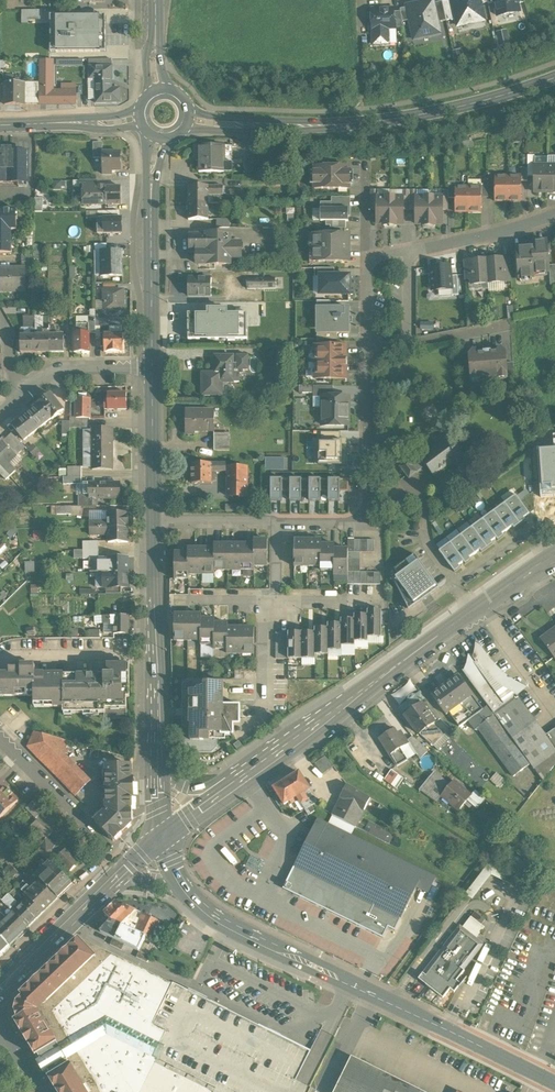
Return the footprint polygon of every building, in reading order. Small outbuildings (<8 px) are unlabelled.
[(414,38),(440,32),(438,22),(434,3),(433,0),(429,0),(406,5),(407,7),(410,20),(414,38)] [(442,2),(446,21),(456,19),(452,0),(449,0),(442,2)] [(456,19),(457,26),(484,20),(481,4),(480,0),(452,0),(456,19)] [(495,2),(498,16),(519,12),(518,4),(517,4),(517,0),(515,1),(514,0),(494,0),(495,2)] [(446,21),(442,2),(434,3),(438,22),(446,21)] [(410,20),(407,7),(400,8),(400,12),(402,22),(410,20)] [(44,19),(44,9),(22,9),(23,23),(29,23),(29,19),(44,19)] [(393,9),(372,10),(373,45),(389,44),(388,29),(395,29),(395,28),(395,20),(393,19),(393,12),(393,9)] [(400,12),(393,12),(393,19),(395,20),(395,28),(403,28),(402,22),(400,12)] [(50,16),(51,52),(106,51),(106,15),(50,16)] [(496,32),(500,46),(510,43),(507,30),(496,32)] [(53,91),(53,67),(39,67),(39,83),(39,92),(47,91),(53,91)] [(112,79),(112,67),(89,67),(89,78),(89,79),(96,79),(96,99),(96,103),(114,103),(117,100),(117,89),(112,89),(112,79)] [(24,83),(13,83),(13,76),(6,76),(6,83),(5,83),(5,85),(1,85),(1,99),(5,99),(5,105),(24,105),(24,104),(24,83)] [(39,83),(24,83),(24,104),(39,104),(39,92),(39,83)] [(76,104),(76,91),(73,91),(62,91),(53,91),(47,91),(47,104),(76,104)] [(102,145),(93,145),(94,158),(103,158),(102,153),(102,145)] [(224,146),(196,146),(196,156),(199,156),(199,172),(224,172),(224,146)] [(232,172),(232,146),(224,146),(224,172),(232,172)] [(3,150),(3,152),(0,152),(0,183),(28,183),(28,153),(11,152),(11,150),(3,150)] [(121,152),(102,153),(103,158),(103,174),(112,174),(112,170),(121,170),(121,152)] [(547,192),(547,166),(534,166),(534,177),(534,192),(547,192)] [(334,168),(328,168),(328,169),(314,169),(314,189),(349,189),(349,168),(334,168)] [(508,177),(495,177),(495,187),(495,201),(508,201),(508,177)] [(521,177),(508,177),(508,201),(521,201),(521,181),(521,177)] [(208,186),(189,186),(189,204),(208,203),(208,186)] [(225,189),(225,186),(208,186),(208,203),(224,203),(223,189),(225,189)] [(98,187),(86,187),(86,189),(84,189),(82,191),(82,198),(84,201),(86,201),(86,204),(90,204),(91,205),(97,205),(97,204),(106,204),(106,198),(100,198),(100,187),(98,187)] [(121,187),(100,187),(100,198),(106,198),(106,204),(121,204),(121,187)] [(468,187),(455,187),(455,212),(468,212),(468,187)] [(481,188),(468,187),(468,212),(481,212),(481,198),(481,188)] [(242,190),(230,190),(230,203),(242,203),(242,190)] [(378,197),(377,197),(377,210),(377,224),(383,224),(383,226),(390,226),(390,197),(378,197)] [(402,197),(390,197),(390,226),(396,226),(397,224),(403,224),(403,210),(403,197),(402,197)] [(416,197),(416,211),(416,224),(422,224),(422,226),(429,226),(429,197),(416,197)] [(442,210),(442,197),(441,197),(429,197),(429,226),(435,226),(435,224),(442,224),(442,210)] [(43,198),(35,198),(34,211),(42,211),(43,198)] [(349,198),(331,198),(331,202),(321,202),(321,209),(348,209),(348,210),(349,210),(349,198)] [(208,203),(189,204),(189,220),(213,220),(213,211),(210,211),(210,210),(208,210),(208,203)] [(14,209),(0,209),(0,253),(11,253),(11,235),(10,235),(10,229),(17,229),(17,218),(14,218),(14,209)] [(348,209),(321,209),(321,221),(326,221),(330,221),(330,226),(330,228),(346,228),(346,221),(348,221),(348,210),(348,209)] [(119,218),(104,218),(104,219),(97,219),(97,233),(104,233),(122,233),(121,218),(119,218)] [(230,219),(217,219),(216,228),(230,228),(230,219)] [(207,234),(189,234),(189,252),(199,252),(199,255),(207,255),(207,243),(210,243),(210,234),(207,234)] [(231,234),(207,234),(210,234),(210,243),(207,243),(207,255),(199,255),(196,255),(196,256),(194,259),(196,261),(196,263),(198,265),(231,265),(231,259),(241,259),(241,250),(243,250),(243,243),(230,243),(231,234)] [(349,235),(314,235),(314,249),(349,249),(349,235)] [(547,242),(532,243),(533,247),(516,248),(518,279),(534,278),(534,274),(549,273),(550,272),(549,266),(548,256),(550,254),(550,250),(548,249),(547,242)] [(349,249),(314,249),(314,262),(349,262),(349,249)] [(107,250),(102,250),(102,252),(102,277),(122,277),(122,250),(107,250)] [(503,259),(486,260),(488,283),(504,282),(504,277),(503,259)] [(486,260),(470,261),(471,279),(472,285),(488,283),(486,260)] [(450,267),(430,268),(432,291),(451,289),(450,277),(450,267)] [(24,268),(22,268),(0,269),(0,291),(25,291),(24,268)] [(334,268),(315,268),(315,277),(320,277),(320,276),(334,276),(334,268)] [(334,276),(320,276),(320,277),(320,294),(349,294),(349,276),(334,276)] [(450,277),(451,289),(452,295),(459,294),(458,276),(450,277)] [(211,278),(189,278),(188,296),(211,296),(211,278)] [(275,278),(247,278),(247,289),(275,288),(275,278)] [(116,291),(104,291),(104,310),(124,310),(124,291),(116,291)] [(337,333),(349,333),(349,308),(330,308),(317,308),(316,308),(316,333),(337,333)] [(208,314),(188,314),(188,340),(247,340),(247,313),(227,313),(227,310),(208,310),(208,314)] [(35,317),(24,317),(24,327),(35,326),(35,317)] [(43,317),(35,317),(35,326),(35,327),(35,330),(35,336),(44,336),(43,332),(43,317)] [(88,324),(76,324),(76,333),(89,333),(89,324),(88,324)] [(29,336),(24,336),(24,333),(21,333),(21,352),(35,352),(35,336),(31,336),(29,336)] [(89,333),(76,333),(74,333),(74,352),(90,352),(89,333)] [(123,334),(103,334),(104,347),(103,347),(103,352),(123,351),(123,334)] [(44,336),(35,336),(35,352),(49,352),(49,335),(44,336)] [(55,335),(49,335),(49,352),(64,352),(64,335),(55,335)] [(345,347),(315,346),(315,347),(316,347),(316,357),(315,357),(315,369),(316,369),(316,378),(315,378),(315,379),(345,379),(345,366),(346,366),(346,360),(345,360),(345,347)] [(496,353),(491,353),(491,351),(490,351),(484,351),(484,352),(483,351),(483,354),(478,354),(473,350),(469,355),(471,382),(507,379),(507,377),(506,364),(505,353),(500,348),(496,353)] [(233,356),(214,356),(214,366),(220,366),(220,383),(222,383),(233,383),(233,382),(239,382),(239,373),(233,373),(233,364),(233,356)] [(248,356),(237,356),(237,364),(233,364),(233,373),(239,373),(242,373),(242,370),(248,370),(248,356)] [(513,363),(506,364),(507,377),(514,376),(513,363)] [(214,366),(214,373),(202,373),(202,396),(222,396),(222,383),(220,383),(220,366),(214,366)] [(333,386),(314,386),(313,397),(331,397),(333,397),(333,386)] [(127,409),(127,393),(107,393),(107,399),(104,399),(105,409),(108,409),(127,409)] [(40,403),(12,425),(24,441),(52,419),(64,410),(51,394),(39,403),(40,403)] [(331,397),(313,397),(313,407),(324,407),(324,425),(348,425),(348,397),(333,397),(331,397)] [(90,400),(77,400),(76,419),(90,419),(90,413),(90,400)] [(214,410),(186,410),(186,431),(214,431),(214,410)] [(71,419),(70,419),(70,427),(90,427),(90,419),(76,419),(71,419)] [(112,429),(92,429),(92,449),(112,449),(112,429)] [(25,447),(12,433),(3,441),(10,448),(17,455),(25,447)] [(321,433),(321,441),(340,441),(340,433),(321,433)] [(443,443),(421,459),(426,466),(434,476),(455,460),(461,468),(469,462),(464,454),(448,433),(440,439),(443,443)] [(9,448),(10,448),(3,441),(0,437),(0,456),(9,448)] [(229,440),(214,440),(214,450),(229,451),(229,440)] [(329,465),(348,465),(348,452),(342,452),(342,441),(340,441),(321,441),(315,441),(315,453),(316,453),(316,464),(329,464),(329,465)] [(0,456),(0,466),(1,467),(10,476),(15,471),(8,463),(17,455),(10,448),(9,448),(0,456)] [(112,449),(92,449),(92,470),(112,470),(112,449)] [(539,453),(542,500),(554,499),(554,451),(539,453)] [(265,469),(285,470),(285,458),(266,458),(265,469)] [(421,459),(412,466),(417,473),(426,466),(421,459)] [(412,466),(408,461),(400,467),(409,479),(417,473),(412,466)] [(211,463),(191,463),(192,483),(211,483),(211,472),(211,463)] [(226,463),(211,463),(211,472),(225,472),(226,468),(226,463)] [(1,467),(0,469),(0,474),(6,480),(10,476),(1,467)] [(82,467),(68,467),(68,476),(82,476),(82,467)] [(246,468),(228,468),(228,472),(228,496),(246,497),(246,468)] [(282,479),(271,479),(271,501),(282,501),(282,492),(282,479)] [(301,479),(290,479),(290,492),(290,501),(301,501),(301,492),(301,479)] [(320,479),(309,479),(309,492),(309,501),(320,501),(320,492),(320,479)] [(328,479),(320,479),(320,492),(328,492),(328,479)] [(340,480),(328,479),(328,492),(328,501),(339,501),(340,492),(340,480)] [(349,480),(340,480),(340,492),(348,492),(349,480)] [(120,483),(84,484),(85,506),(97,506),(97,499),(120,498),(120,483)] [(533,492),(520,502),(529,515),(535,510),(533,492)] [(516,496),(505,504),(520,524),(525,520),(524,518),(529,515),(520,502),(516,496)] [(514,529),(520,524),(505,504),(494,512),(507,530),(512,527),(514,529)] [(70,514),(70,506),(57,507),(57,515),(70,514)] [(502,534),(507,530),(494,512),(483,520),(496,538),(498,541),(504,537),(502,534)] [(128,513),(108,513),(108,522),(108,528),(128,528),(128,513)] [(492,542),(496,538),(483,520),(472,527),(488,548),(494,544),(492,542)] [(482,553),(488,548),(472,527),(461,535),(475,554),(480,551),(482,553)] [(128,528),(108,528),(108,535),(108,542),(128,542),(128,528)] [(470,558),(475,554),(461,535),(450,543),(464,563),(465,565),(472,560),(470,558)] [(254,544),(254,566),(268,566),(267,540),(254,540),(254,544)] [(334,571),(334,549),(334,545),(321,545),(321,540),(294,540),(294,566),(320,566),(320,571),(334,571)] [(374,540),(348,540),(348,549),(347,575),(348,584),(380,584),(380,572),(360,572),(360,552),(374,552),(374,540)] [(98,541),(83,542),(83,550),(99,550),(98,541)] [(459,566),(464,563),(450,543),(439,550),(455,572),(460,568),(459,566)] [(254,566),(254,544),(214,544),(214,549),(214,571),(254,570),(254,566)] [(214,571),(214,549),(188,549),(188,553),(174,553),(174,579),(188,579),(188,575),(214,575),(214,571)] [(334,549),(334,571),(334,575),(347,575),(348,549),(334,549)] [(99,550),(83,550),(83,558),(83,559),(90,559),(99,559),(99,550)] [(408,611),(438,588),(415,555),(389,572),(408,611)] [(108,562),(99,562),(99,559),(90,559),(90,572),(103,572),(128,572),(128,557),(108,557),(108,562)] [(128,572),(103,572),(103,587),(105,587),(106,587),(121,587),(128,587),(128,572)] [(367,615),(368,637),(382,637),(381,624),(381,612),(381,610),(367,611),(367,615)] [(214,645),(214,623),(214,619),(201,619),(201,615),(174,614),(174,641),(200,641),(200,645),(214,645)] [(368,637),(367,615),(354,615),(354,619),(355,641),(368,641),(368,637)] [(129,616),(103,616),(103,623),(111,623),(114,625),(114,634),(129,633),(129,616)] [(355,641),(354,619),(341,619),(341,624),(341,646),(355,645),(355,641)] [(214,623),(214,645),(214,650),(227,650),(227,654),(254,654),(254,628),(228,628),(228,623),(214,623)] [(341,646),(341,624),(328,624),(328,628),(328,650),(341,650),(341,646)] [(328,650),(328,628),(315,628),(315,632),(315,654),(328,654),(328,650)] [(541,638),(554,657),(554,628),(541,638)] [(100,631),(90,630),(90,638),(100,638),(100,631)] [(288,632),(276,632),(276,659),(288,658),(288,632)] [(301,659),(301,632),(288,632),(288,658),(301,659)] [(315,654),(315,632),(301,632),(301,659),(315,659),(315,654)] [(486,654),(463,671),(463,670),(462,671),(488,705),(493,713),(517,696),(486,654)] [(35,674),(35,666),(29,666),(29,661),(21,661),(21,669),(9,669),(10,675),(0,675),(0,696),(34,696),(34,707),(64,707),(63,675),(63,674),(35,674)] [(107,675),(63,675),(64,707),(64,713),(104,713),(104,719),(127,719),(126,697),(129,697),(129,663),(107,663),(107,675)] [(458,676),(432,695),(446,715),(449,713),(472,696),(472,695),(458,676)] [(224,683),(204,683),(203,683),(188,683),(185,686),(185,747),(188,751),(211,751),(215,747),(215,733),(220,733),(220,736),(234,736),(234,725),(240,725),(240,705),(224,705),(224,683)] [(421,692),(414,697),(413,697),(410,698),(410,700),(399,708),(404,715),(404,716),(405,716),(411,725),(415,730),(419,734),(435,723),(441,719),(421,692)] [(472,696),(449,713),(459,727),(468,721),(482,710),(472,696)] [(517,696),(493,713),(495,715),(521,751),(525,757),(549,740),(546,736),(517,696)] [(482,710),(468,721),(475,730),(478,728),(495,715),(493,713),(488,705),(482,710)] [(521,751),(495,715),(478,728),(504,764),(512,758),(521,751)] [(450,729),(441,719),(435,723),(446,734),(450,729)] [(435,723),(419,734),(433,746),(446,734),(435,723)] [(394,729),(379,738),(390,755),(400,749),(408,744),(402,734),(399,736),(394,729)] [(554,729),(546,736),(549,740),(554,748),(554,730),(554,729)] [(63,761),(33,733),(27,746),(73,794),(74,793),(84,783),(85,782),(63,761)] [(491,777),(446,734),(433,746),(481,787),(491,777)] [(525,757),(530,764),(534,769),(554,753),(554,748),(549,740),(525,757)] [(400,749),(390,755),(396,766),(407,760),(400,749)] [(521,751),(512,758),(521,771),(530,764),(525,757),(521,751)] [(534,769),(543,780),(554,764),(554,753),(534,769)] [(333,767),(325,756),(320,760),(328,770),(333,767)] [(521,771),(512,758),(504,764),(513,777),(521,771)] [(328,770),(320,760),(315,764),(322,774),(328,770)] [(131,780),(131,766),(106,766),(106,809),(131,809),(131,797),(133,797),(133,780),(131,780)] [(385,779),(397,788),(405,778),(392,769),(385,779)] [(309,789),(298,772),(286,780),(297,797),(303,793),(309,789)] [(492,779),(498,784),(504,778),(499,772),(492,779)] [(434,775),(422,792),(436,803),(442,797),(441,796),(449,787),(434,775)] [(297,797),(286,780),(274,788),(284,805),(290,801),(292,804),(298,800),(297,797)] [(449,787),(441,796),(442,797),(458,811),(471,796),(454,781),(449,787)] [(2,785),(0,788),(0,818),(18,801),(12,795),(13,794),(9,790),(8,791),(2,785)] [(370,799),(348,785),(331,815),(355,827),(370,799)] [(303,793),(297,797),(298,800),(301,804),(307,800),(303,793)] [(48,809),(37,797),(26,808),(36,819),(40,814),(42,815),(48,809)] [(307,800),(301,804),(305,810),(315,804),(310,798),(307,800)] [(131,809),(106,809),(94,822),(113,841),(114,840),(115,841),(122,833),(122,832),(132,822),(131,821),(133,821),(132,813),(131,813),(131,809)] [(51,834),(37,820),(27,829),(39,840),(42,842),(51,834)] [(343,833),(331,827),(330,826),(318,820),(317,820),(317,821),(312,830),(312,831),(294,868),(293,868),(293,869),(294,869),(303,874),(307,876),(302,885),(315,892),(319,894),(319,893),(322,895),(322,896),(323,896),(329,898),(329,899),(330,899),(341,905),(342,906),(342,905),(354,911),(355,912),(355,911),(360,902),(371,907),(371,908),(372,908),(385,914),(386,915),(399,921),(398,921),(399,922),(400,921),(405,909),(406,909),(406,908),(411,896),(412,897),(412,896),(412,895),(418,884),(429,889),(430,890),(430,889),(435,879),(436,878),(435,878),(422,872),(422,871),(421,871),(409,865),(408,865),(396,859),(395,858),(395,859),(383,853),(383,852),(382,852),(370,846),(369,845),(369,846),(357,840),(357,839),(356,839),(344,833),(343,832),(343,833)] [(381,832),(369,825),(366,832),(378,838),(381,832)] [(492,844),(486,838),(483,841),(490,847),(492,844)] [(62,847),(57,842),(55,846),(45,840),(43,843),(42,846),(40,849),(53,856),(56,859),(70,873),(79,863),(73,858),(75,856),(64,845),(62,847)] [(296,846),(288,863),(294,866),(303,849),(296,846)] [(53,856),(40,849),(38,851),(50,863),(51,863),(52,864),(56,859),(53,856)] [(43,870),(31,857),(24,864),(37,877),(43,870)] [(52,864),(51,863),(50,863),(43,870),(37,877),(40,880),(58,899),(72,884),(52,864)] [(9,865),(6,869),(7,870),(4,873),(10,879),(17,873),(11,867),(9,865)] [(4,873),(0,877),(6,883),(10,879),(4,873)] [(40,880),(31,889),(23,881),(18,887),(43,913),(58,899),(40,880)] [(17,886),(17,887),(16,886),(16,887),(4,899),(0,895),(0,900),(28,928),(43,913),(18,887),(17,886)] [(9,946),(28,928),(0,900),(0,937),(9,946)] [(123,904),(121,906),(116,901),(104,913),(111,920),(145,937),(151,940),(157,928),(160,930),(163,923),(123,904)] [(485,920),(475,912),(471,917),(481,925),(485,920)] [(471,917),(462,928),(476,938),(484,927),(481,925),(471,917)] [(145,937),(111,920),(101,931),(100,932),(138,951),(145,937)] [(462,928),(458,933),(456,932),(452,937),(454,938),(443,952),(442,951),(438,955),(440,956),(439,958),(436,956),(418,979),(443,998),(450,989),(454,992),(461,984),(457,981),(464,971),(461,968),(481,942),(476,938),(462,928)] [(9,946),(0,937),(0,955),(9,946)] [(78,938),(20,994),(22,997),(17,1002),(15,1011),(17,1018),(14,1020),(38,1061),(41,1059),(38,1054),(56,1042),(38,1012),(96,957),(79,939),(78,938)] [(38,1054),(41,1059),(38,1061),(36,1062),(40,1067),(43,1073),(45,1072),(48,1070),(51,1075),(70,1064),(87,1091),(142,1091),(157,1060),(153,1057),(166,1032),(152,1025),(172,985),(106,952),(106,953),(79,939),(96,957),(38,1012),(56,1042),(38,1054)] [(124,944),(113,939),(110,944),(122,950),(124,944)] [(150,957),(139,951),(136,957),(147,962),(150,957)] [(328,1016),(311,1051),(196,995),(173,983),(172,985),(180,989),(196,997),(298,1047),(290,1064),(276,1090),(269,1086),(266,1091),(307,1091),(340,1023),(328,1016)] [(172,985),(152,1025),(166,1032),(153,1057),(157,1060),(142,1091),(143,1091),(266,1091),(269,1086),(276,1090),(290,1064),(298,1047),(196,997),(180,989),(172,985)] [(351,1056),(334,1091),(423,1091),(351,1056)] [(51,1075),(48,1070),(45,1072),(57,1091),(87,1091),(70,1064),(51,1075)]
